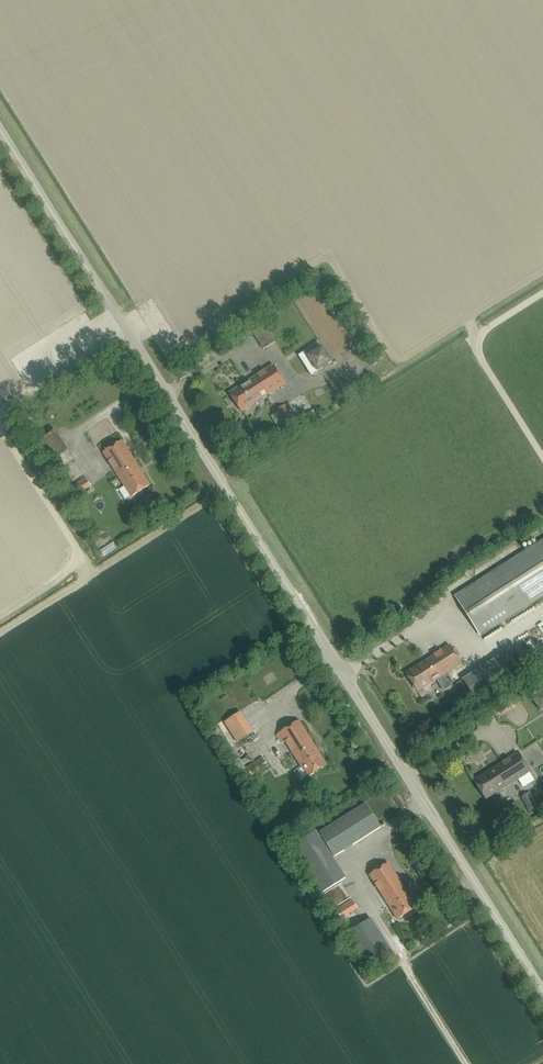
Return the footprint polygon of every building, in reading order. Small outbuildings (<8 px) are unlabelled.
[(272,316),(277,323),(286,317),(281,309),(272,316)] [(263,350),(275,342),(264,325),(251,333),(263,350)] [(305,352),(298,356),(311,376),(332,363),(322,348),(308,357),(305,352)] [(273,366),(229,394),(241,412),(285,384),(273,366)] [(286,426),(295,421),(285,405),(277,410),(286,426)] [(47,464),(68,451),(55,430),(53,431),(34,444),(47,464)] [(80,432),(67,438),(69,442),(75,439),(79,448),(86,444),(80,432)] [(104,454),(131,498),(150,486),(122,442),(104,454)] [(75,496),(91,486),(85,478),(70,488),(75,496)] [(509,619),(542,597),(542,539),(454,596),(481,637),(509,619)] [(425,612),(432,608),(429,603),(422,607),(425,612)] [(418,692),(462,665),(450,646),(406,674),(418,692)] [(509,651),(463,680),(475,699),(521,669),(509,651)] [(542,710),(542,690),(531,697),(540,712),(542,710)] [(286,742),(308,777),(326,765),(299,722),(280,733),(277,736),(282,744),(286,742)] [(485,800),(529,773),(518,754),(474,781),(485,800)] [(252,776),(267,766),(262,758),(246,768),(252,776)] [(530,816),(540,809),(530,792),(521,798),(527,809),(526,809),(530,816)] [(335,857),(381,827),(365,803),(319,833),(335,857)] [(316,832),(293,847),(323,893),(345,879),(316,832)] [(398,920),(416,908),(388,864),(370,876),(398,920)] [(335,910),(341,920),(357,909),(351,900),(335,910)] [(372,970),(394,956),(371,919),(348,934),(372,970)]
